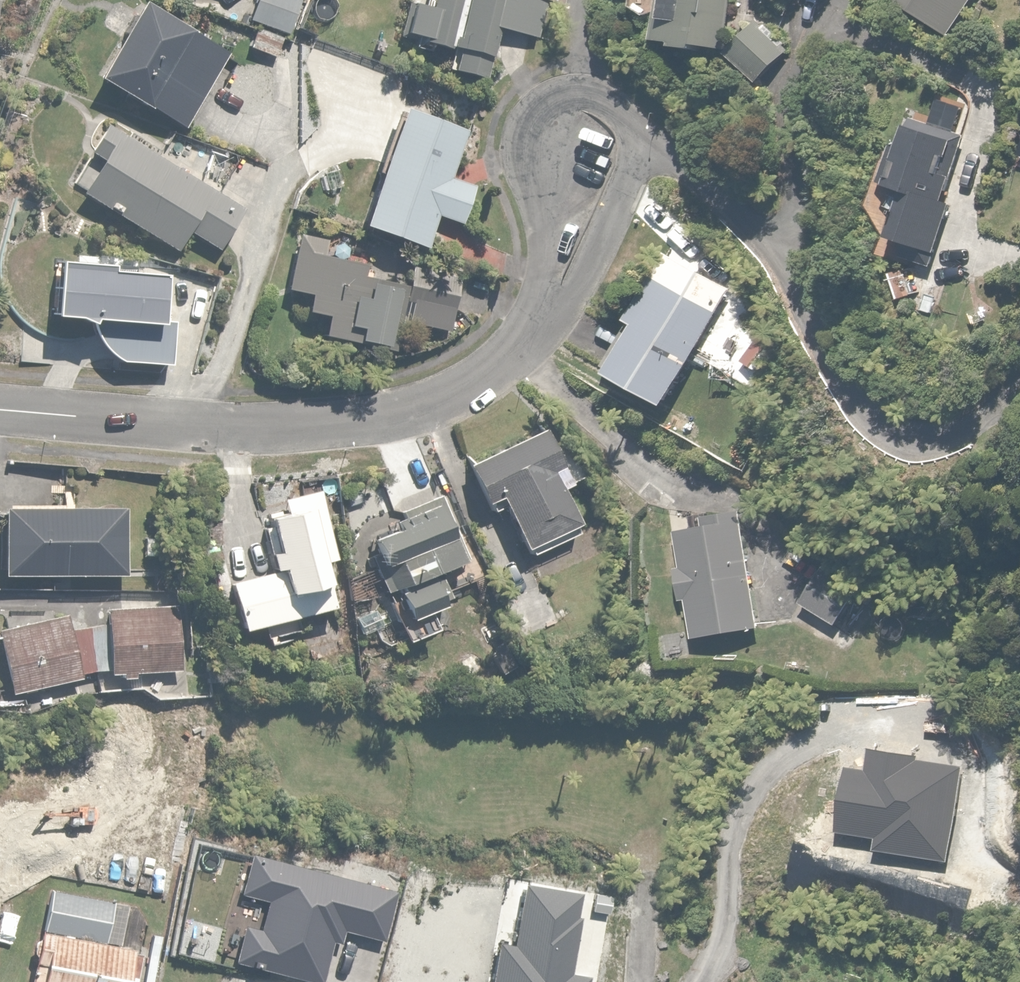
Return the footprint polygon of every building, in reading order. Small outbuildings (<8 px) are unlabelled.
[(147,0),(144,0),(99,74),(185,126),(230,51),(147,0)] [(250,19),(294,34),(306,0),(257,0),(250,19)] [(464,0),(447,0),(445,11),(411,3),(405,30),(437,38),(435,45),(452,49),(464,0)] [(459,51),(455,68),(487,75),(499,25),(536,34),(543,5),(520,0),(474,0),(459,51)] [(733,0),(641,0),(641,11),(651,11),(651,20),(660,20),(660,40),(683,41),(683,46),(732,48),(733,0)] [(972,0),(898,0),(949,34),(972,0)] [(761,21),(734,49),(766,80),(793,52),(761,21)] [(255,27),(247,44),(293,65),(301,47),(255,27)] [(932,264),(974,136),(963,133),(975,95),(947,85),(935,120),(916,114),(893,185),(913,191),(898,238),(912,242),(908,256),(932,264)] [(469,132),(405,109),(364,221),(428,244),(441,210),(462,218),(474,185),(453,177),(469,132)] [(242,207),(213,189),(110,124),(91,154),(102,161),(84,188),(181,249),(192,232),(217,247),(242,207)] [(369,274),(370,264),(374,244),(330,237),(301,233),(292,288),(310,291),(306,311),(328,314),(324,335),(399,347),(406,305),(453,312),(459,275),(413,268),(411,285),(378,280),(379,275),(369,274)] [(667,404),(728,286),(665,253),(630,321),(637,325),(611,375),(667,404)] [(115,258),(63,257),(58,315),(84,317),(95,322),(95,323),(96,325),(96,326),(96,327),(96,329),(96,330),(97,331),(97,333),(98,334),(98,335),(99,336),(99,338),(100,339),(100,340),(101,341),(102,342),(102,344),(103,345),(104,346),(105,347),(106,348),(106,349),(107,350),(108,351),(109,352),(110,352),(111,353),(112,354),(114,355),(115,356),(116,356),(117,357),(118,358),(119,358),(121,359),(175,360),(176,320),(167,320),(168,272),(115,271),(115,258)] [(490,500),(501,495),(529,553),(585,527),(566,486),(576,481),(550,428),(473,464),(490,500)] [(337,606),(331,580),(334,579),(328,555),(337,553),(323,493),(283,502),(286,515),(264,520),(276,568),(233,578),(246,628),(265,624),(270,644),(295,638),(290,617),(337,606)] [(424,517),(376,536),(385,561),(379,564),(389,591),(397,588),(408,617),(401,620),(408,639),(431,630),(424,613),(447,603),(435,572),(470,558),(447,500),(422,510),(424,517)] [(128,507),(6,508),(6,573),(128,572),(128,507)] [(761,628),(739,509),(701,516),(702,525),(676,530),(683,564),(677,565),(684,601),(688,601),(695,641),(761,628)] [(793,545),(782,559),(806,579),(818,564),(793,545)] [(816,571),(800,600),(842,624),(858,594),(816,571)] [(110,608),(113,672),(198,667),(195,604),(110,608)] [(102,667),(88,623),(75,627),(70,612),(0,634),(0,645),(15,693),(102,667)] [(50,885),(32,981),(142,981),(149,948),(120,942),(125,917),(111,915),(114,897),(50,885)]
